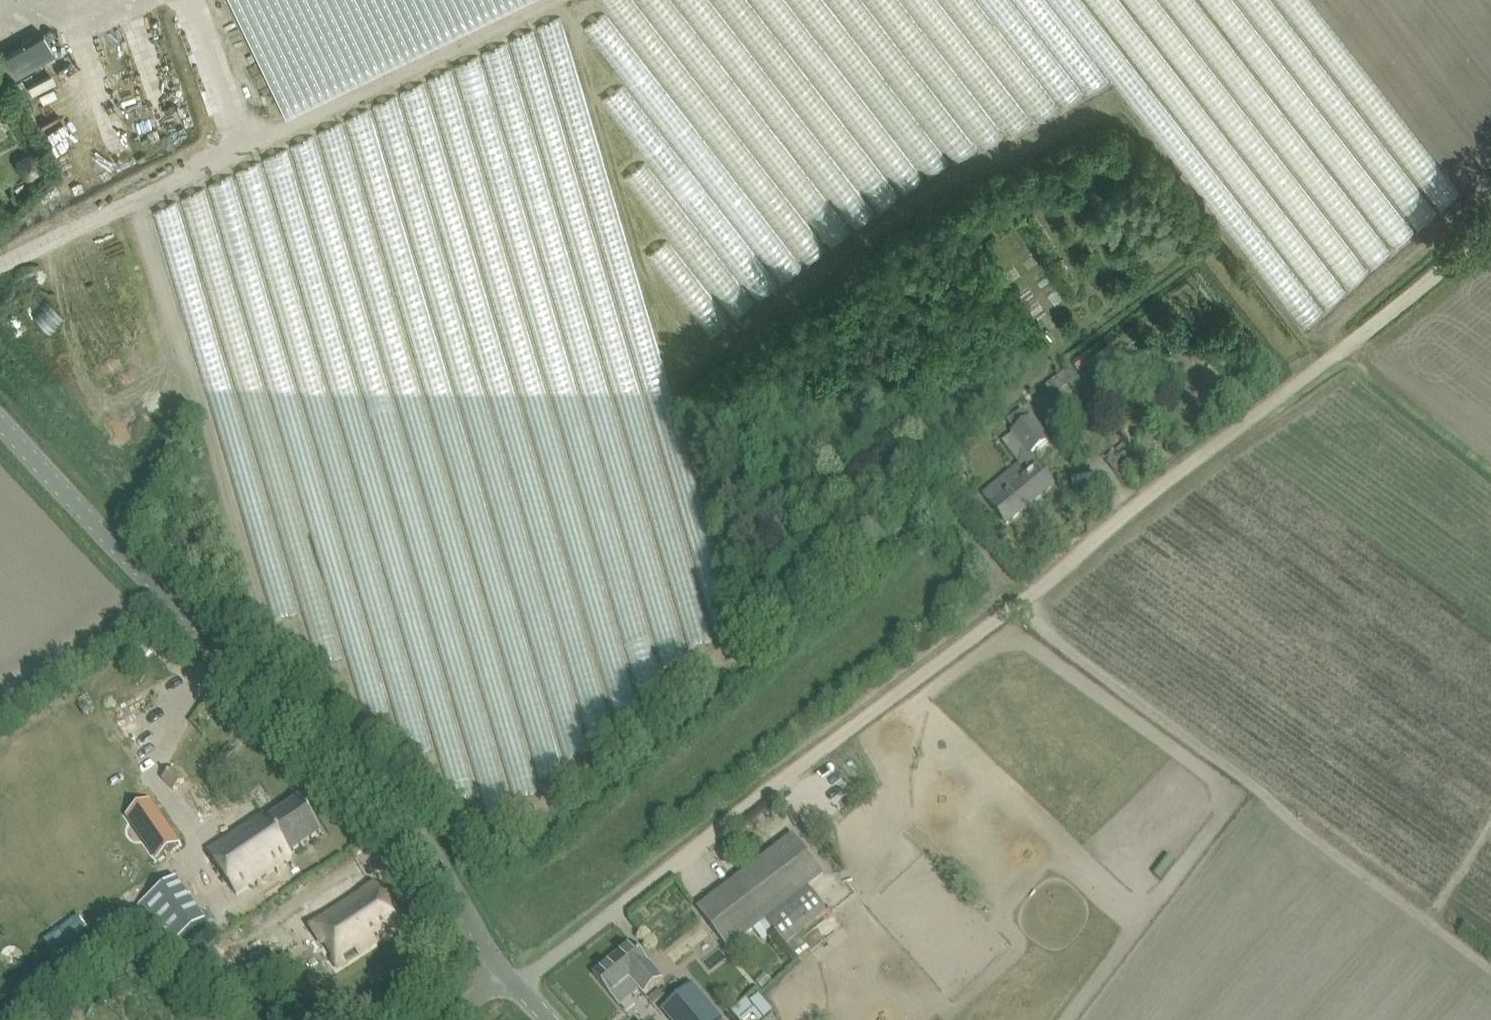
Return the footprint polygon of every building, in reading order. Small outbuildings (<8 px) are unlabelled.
[(230,110),(583,12),(566,0),(199,0),(230,110)] [(891,151),(912,136),(812,0),(780,0),(891,151)] [(900,117),(920,103),(848,0),(818,0),(900,117)] [(921,96),(931,89),(926,82),(936,75),(884,0),(855,0),(921,96)] [(921,0),(893,0),(962,96),(971,90),(954,67),(964,59),(921,0)] [(961,0),(930,0),(988,77),(1008,62),(961,0)] [(804,283),(875,233),(835,177),(831,180),(720,24),(703,36),(697,27),(687,34),(664,51),(673,63),(647,82),(610,29),(588,44),(632,105),(609,121),(655,186),(633,202),(676,262),(655,277),(708,353),(805,285),(804,283)] [(43,33),(28,41),(39,63),(55,54),(43,33)] [(464,62),(468,75),(484,70),(480,57),(464,62)] [(1034,88),(1013,100),(1035,140),(1057,128),(1034,88)] [(35,128),(23,132),(31,153),(43,149),(35,128)] [(989,134),(973,148),(985,161),(1001,147),(989,134)] [(957,139),(937,151),(953,177),(972,165),(957,139)] [(20,162),(19,167),(25,176),(30,177),(40,171),(41,165),(35,157),(30,155),(20,162)] [(1093,364),(1107,380),(1122,368),(1108,352),(1093,364)] [(1069,368),(1043,388),(1052,398),(1077,378),(1069,368)] [(1030,420),(1001,443),(1019,464),(982,495),(986,500),(1007,525),(1053,486),(1029,457),(1048,441),(1030,420)] [(734,625),(723,628),(726,642),(737,640),(734,625)] [(174,792),(185,782),(174,770),(163,780),(174,792)] [(266,813),(208,853),(238,898),(295,859),(292,855),(324,833),(300,798),(269,818),(266,813)] [(180,845),(150,801),(128,816),(158,860),(180,845)] [(828,914),(808,889),(826,875),(795,835),(698,909),(729,949),(756,928),(765,921),(774,932),(786,947),(828,914)] [(208,921),(178,879),(139,906),(168,948),(208,921)] [(375,886),(311,928),(311,929),(320,924),(321,924),(327,932),(317,938),(322,946),(325,944),(335,959),(332,960),(338,969),(347,963),(346,963),(358,955),(359,955),(410,921),(398,900),(392,890),(390,891),(382,897),(381,896),(377,899),(376,899),(371,891),(376,887),(375,886)] [(631,943),(613,958),(594,974),(620,1006),(640,990),(645,996),(663,981),(631,943)] [(308,955),(290,970),(304,991),(324,978),(308,955)] [(805,993),(814,1002),(826,991),(805,969),(773,998),(785,1011),(805,993)] [(703,997),(697,1002),(686,989),(668,1004),(681,1019),(722,1019),(703,997)] [(742,1010),(746,1019),(779,1019),(772,1000),(742,1010)]
